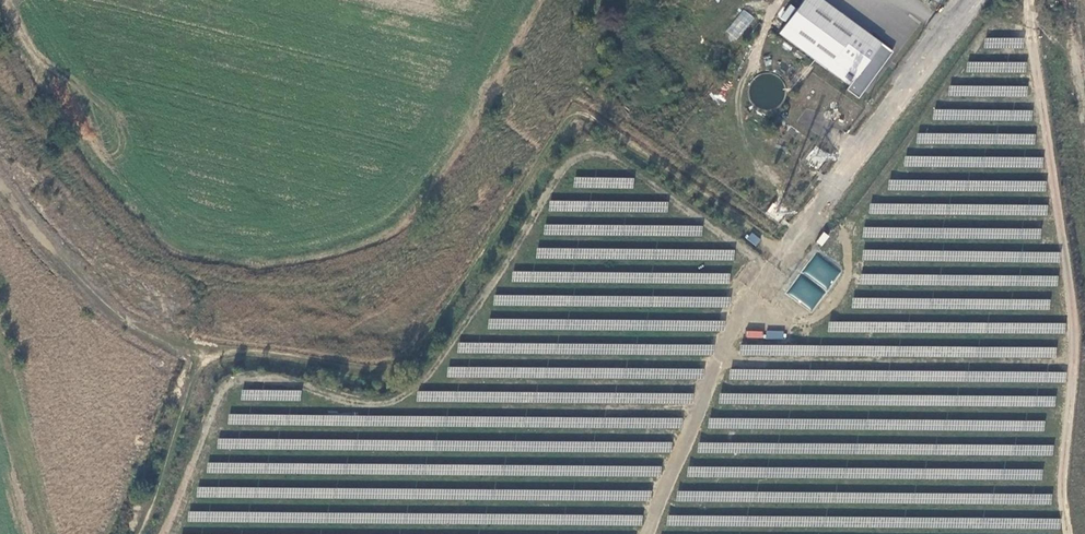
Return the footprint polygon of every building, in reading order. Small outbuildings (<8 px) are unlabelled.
[(792,42),(822,0),(806,0),(781,34),(792,42)] [(852,85),(848,90),(861,99),(895,51),(824,0),(822,0),(792,42),(852,85)] [(790,4),(780,18),(787,22),(796,8),(790,4)] [(736,40),(755,18),(743,9),(725,31),(736,40)] [(773,72),(767,71),(761,72),(756,74),(752,78),(749,83),(749,89),(749,95),(752,99),(756,104),(762,107),(768,108),(775,106),(781,102),(784,97),(785,90),(785,85),(783,80),(779,75),(773,72)] [(755,246),(761,239),(751,231),(746,238),(755,246)] [(823,246),(828,235),(822,232),(817,242),(823,246)] [(786,294),(811,311),(839,271),(816,256),(808,266),(806,265),(786,294)]
